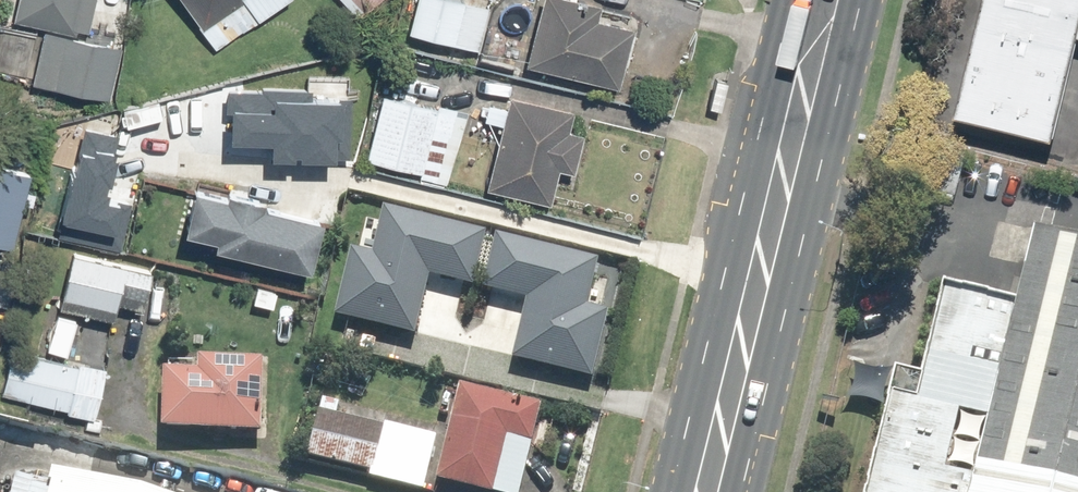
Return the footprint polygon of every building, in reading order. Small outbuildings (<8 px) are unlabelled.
[(23,18),(53,23),(42,84),(114,97),(124,42),(93,36),(100,0),(27,0),(23,18)] [(218,45),(291,0),(190,0),(218,45)] [(355,22),(368,11),(359,0),(337,0),(355,22)] [(485,0),(422,0),(414,31),(485,49),(497,3),(485,0)] [(596,0),(548,0),(532,59),(621,83),(637,24),(597,14),(600,1),(596,0)] [(963,104),(1062,128),(1077,62),(1077,0),(989,0),(963,104)] [(230,103),(228,133),(272,136),(272,150),(347,154),(350,93),(311,90),(311,83),(224,79),(223,102),(230,103)] [(468,111),(387,87),(366,156),(448,181),(468,111)] [(515,91),(512,103),(492,98),(488,113),(509,118),(493,184),(557,199),(564,169),(578,172),(588,129),(572,125),(577,106),(515,91)] [(81,119),(55,230),(122,245),(132,200),(106,193),(121,128),(81,119)] [(0,156),(0,241),(22,245),(40,165),(0,156)] [(226,230),(223,246),(319,266),(329,216),(271,204),(273,191),(234,183),(232,190),(201,184),(193,223),(226,230)] [(352,249),(337,312),(416,330),(430,272),(478,283),(490,233),(386,209),(375,255),(352,249)] [(1034,230),(969,491),(1077,491),(1077,241),(1034,230)] [(525,353),(604,371),(619,309),(596,304),(607,258),(503,233),(491,283),(539,295),(525,353)] [(156,262),(76,248),(66,305),(120,315),(122,302),(148,306),(156,262)] [(1017,301),(947,284),(924,375),(897,368),(867,491),(969,491),(1017,301)] [(12,344),(0,392),(97,415),(113,347),(73,337),(68,358),(12,344)] [(267,356),(169,354),(167,428),(266,430),(267,356)] [(437,435),(333,410),(339,387),(314,381),(311,396),(308,407),(321,410),(309,459),(425,487),(437,435)] [(462,384),(441,479),(501,491),(524,491),(544,402),(462,384)] [(59,471),(53,491),(133,491),(59,471)]
